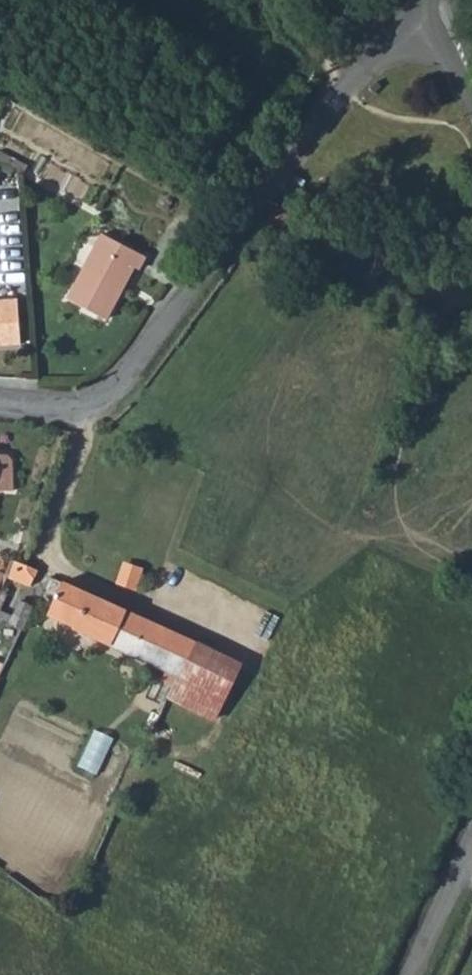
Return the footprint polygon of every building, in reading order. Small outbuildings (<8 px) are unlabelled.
[(63,293),(100,312),(128,259),(132,262),(138,249),(97,227),(63,293)] [(22,348),(18,303),(0,305),(0,350),(22,348)] [(11,492),(10,462),(9,459),(8,457),(7,456),(4,455),(0,455),(0,492),(11,492)] [(34,583),(40,565),(13,557),(7,575),(34,583)] [(142,569),(123,564),(117,585),(135,591),(142,569)] [(48,614),(73,625),(72,628),(179,676),(196,642),(128,610),(127,611),(62,582),(48,614)] [(9,623),(23,629),(33,606),(33,605),(19,599),(9,623)] [(170,696),(215,718),(241,662),(196,642),(179,676),(170,696)] [(99,771),(115,736),(98,728),(81,763),(99,771)]
